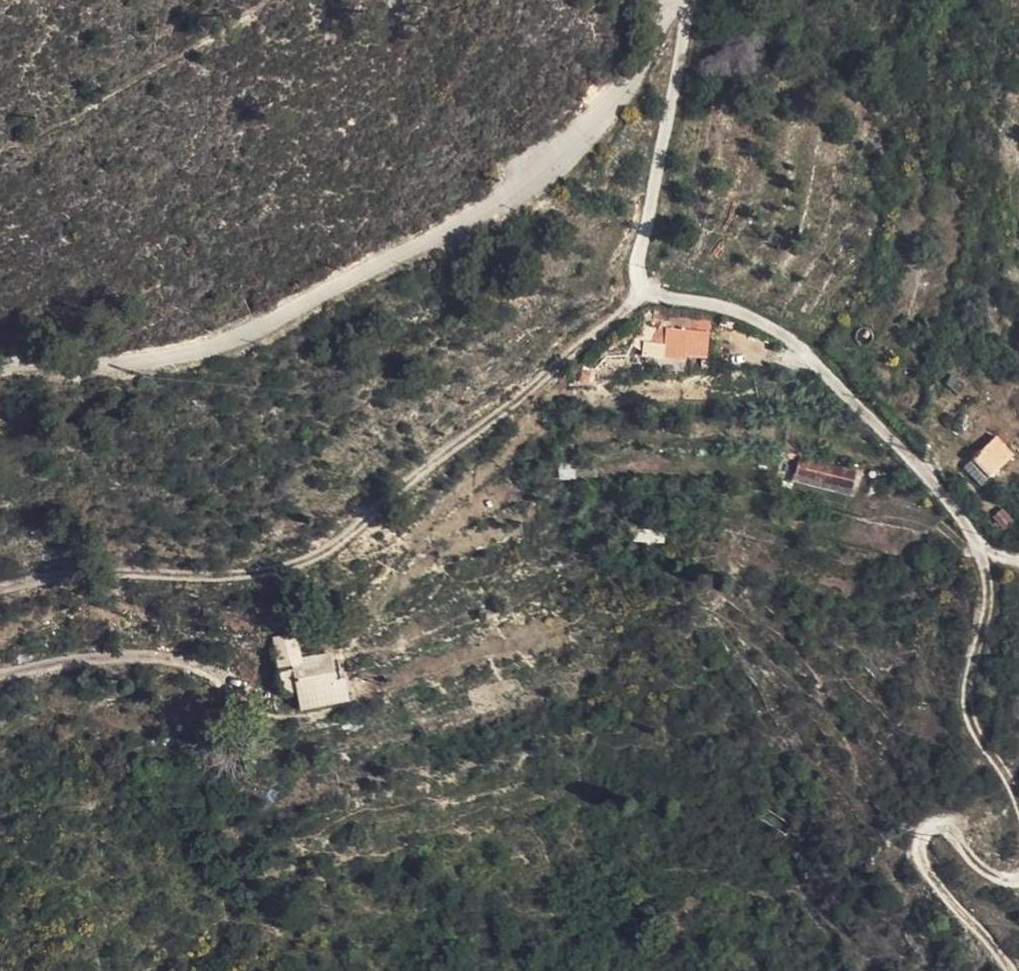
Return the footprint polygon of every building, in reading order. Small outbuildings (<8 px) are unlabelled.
[(680,346),(703,347),(704,340),(681,338),(680,346)] [(660,354),(663,354),(664,342),(660,341),(645,371),(659,372),(660,354)] [(701,375),(703,347),(680,346),(664,342),(663,354),(660,354),(659,372),(680,373),(701,375)] [(1005,457),(982,478),(999,495),(1018,477),(1018,472),(1005,457)] [(832,508),(835,492),(793,484),(791,500),(832,508)] [(286,655),(291,679),(305,675),(313,720),(356,712),(353,692),(349,692),(344,666),(318,673),(313,649),(286,655)]
